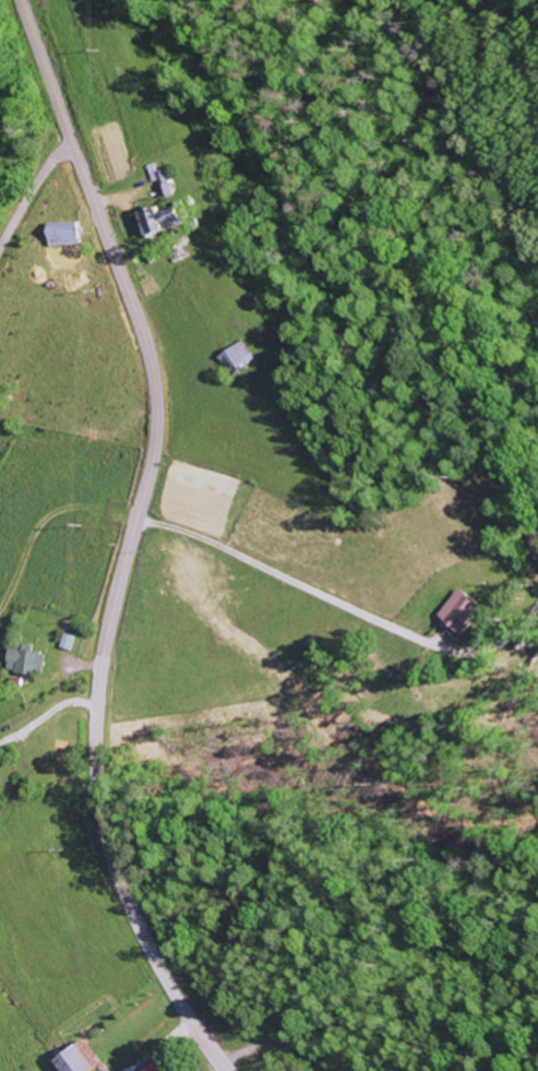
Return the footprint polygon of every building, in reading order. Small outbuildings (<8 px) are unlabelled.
[(137,215),(144,239),(181,228),(176,210),(159,215),(157,210),(137,215)] [(79,248),(78,225),(48,226),(49,249),(79,248)] [(231,380),(258,364),(247,344),(220,359),(231,380)] [(485,608),(463,590),(442,616),(464,634),(485,608)] [(61,649),(73,652),(76,638),(65,635),(61,649)] [(9,652),(8,675),(45,676),(45,654),(32,654),(32,646),(23,646),(23,652),(9,652)] [(84,1041),(55,1064),(61,1070),(94,1070),(102,1064),(84,1041)] [(159,1061),(147,1070),(167,1070),(159,1061)]
